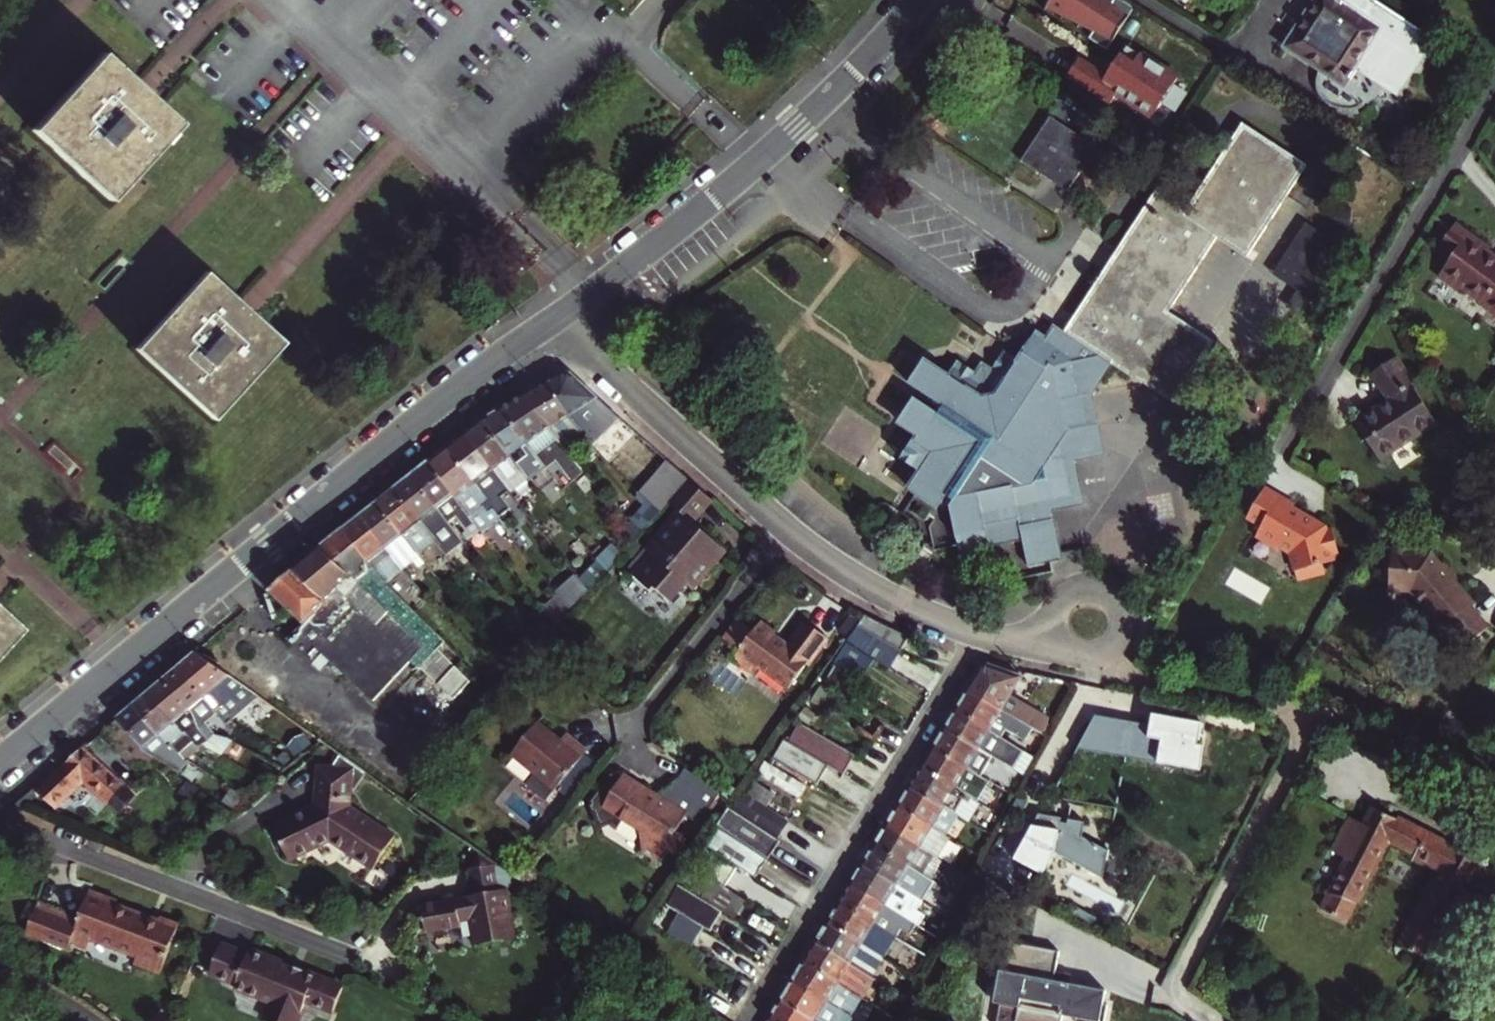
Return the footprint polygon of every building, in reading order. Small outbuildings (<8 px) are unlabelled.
[(1136,5),(1127,0),(1113,0),(1111,2),(1109,0),(1046,0),(1042,6),(1046,9),(1048,5),(1059,12),(1057,15),(1061,17),(1063,14),(1076,21),(1074,25),(1077,26),(1079,22),(1094,31),(1089,37),(1109,49),(1136,5)] [(1287,44),(1343,82),(1347,76),(1351,78),(1357,69),(1354,66),(1357,62),(1401,91),(1435,40),(1377,0),(1345,0),(1345,1),(1343,0),(1316,0),(1287,44)] [(1160,102),(1179,73),(1128,41),(1108,72),(1080,55),(1069,71),(1112,98),(1118,89),(1145,106),(1160,102)] [(143,95),(98,56),(36,123),(104,186),(167,117),(143,95)] [(1048,115),(1020,158),(1068,189),(1080,170),(1094,179),(1109,154),(1048,115)] [(1239,126),(1224,148),(1288,189),(1302,167),(1239,126)] [(1243,258),(1288,189),(1224,148),(1188,205),(1157,185),(1064,329),(1053,322),(1041,339),(1032,334),(1014,361),(1002,353),(992,368),(981,362),(974,374),(955,362),(947,375),(923,359),(919,365),(915,362),(905,379),(941,403),(938,409),(913,393),(898,420),(916,431),(901,454),(918,465),(907,482),(913,486),(911,490),(929,501),(932,495),(938,486),(954,496),(948,505),(947,508),(958,556),(984,551),(982,539),(1017,532),(1023,561),(1055,554),(1044,505),(1042,496),(1066,492),(1057,455),(1068,453),(1097,448),(1090,417),(1060,423),(1054,393),(1084,388),(1103,356),(1171,400),(1209,342),(1164,313),(1212,238),(1243,258)] [(1335,247),(1302,226),(1269,276),(1304,298),(1293,315),(1310,326),(1331,292),(1313,280),(1335,247)] [(1463,293),(1465,290),(1486,303),(1483,307),(1494,314),(1494,259),(1488,254),(1491,250),(1455,227),(1442,246),(1457,256),(1442,279),(1463,293)] [(203,276),(143,344),(212,405),(273,337),(238,306),(203,276)] [(1385,403),(1353,426),(1379,464),(1433,425),(1407,389),(1411,386),(1392,360),(1367,378),(1385,403)] [(583,407),(592,414),(584,419),(589,425),(597,418),(611,430),(622,417),(567,367),(542,382),(576,413),(583,407)] [(573,417),(576,413),(542,382),(521,396),(555,429),(558,427),(567,432),(579,423),(573,417)] [(1090,417),(1084,388),(1054,393),(1060,423),(1090,417)] [(521,396),(501,409),(531,446),(539,440),(555,458),(566,451),(551,432),(555,429),(521,396)] [(573,417),(579,423),(584,419),(592,414),(583,407),(576,413),(573,417)] [(483,421),(514,458),(534,482),(550,470),(537,454),(531,446),(501,409),(483,421)] [(579,423),(584,428),(589,425),(584,419),(579,423)] [(514,458),(483,421),(468,430),(466,432),(497,470),(514,458)] [(497,470),(466,432),(448,447),(477,484),(497,470)] [(578,455),(586,462),(597,471),(601,466),(606,461),(583,440),(573,451),(578,455)] [(477,484),(448,447),(428,462),(454,493),(458,498),(477,484)] [(542,450),(537,454),(550,470),(551,471),(556,468),(542,450)] [(1042,496),(1044,505),(1079,498),(1068,453),(1057,455),(1066,492),(1042,496)] [(578,455),(574,460),(581,468),(586,462),(578,455)] [(660,510),(669,500),(688,478),(668,459),(640,492),(660,510)] [(606,461),(601,466),(609,473),(614,468),(606,461)] [(428,462),(412,475),(437,506),(441,503),(454,493),(428,462)] [(517,468),(503,478),(517,495),(530,485),(517,468)] [(412,475),(396,488),(420,519),(437,506),(412,475)] [(517,495),(503,478),(491,487),(504,505),(517,495)] [(635,577),(653,593),(657,589),(671,600),(686,583),(692,589),(726,550),(692,520),(711,498),(688,478),(669,500),(683,512),(648,552),(653,556),(635,577)] [(1298,499),(1270,482),(1252,510),(1267,520),(1262,529),(1282,542),(1284,538),(1293,544),(1302,573),(1324,566),(1322,559),(1326,558),(1325,555),(1339,551),(1333,525),(1329,526),(1309,512),(1296,502),(1298,499)] [(938,486),(932,495),(948,505),(954,496),(938,486)] [(396,488),(378,502),(403,533),(410,543),(418,553),(431,543),(428,539),(432,535),(420,519),(396,488)] [(493,504),(484,492),(469,503),(481,521),(484,519),(493,512),(489,507),(493,504)] [(450,516),(464,505),(458,498),(454,493),(441,503),(450,516)] [(378,502),(361,515),(385,547),(403,533),(378,502)] [(497,509),(493,504),(489,507),(493,512),(497,509)] [(492,530),(506,520),(497,509),(493,512),(484,519),(492,530)] [(385,547),(361,515),(343,529),(356,544),(367,559),(385,547)] [(436,539),(447,551),(461,541),(450,527),(436,539)] [(384,589),(350,549),(356,544),(343,529),(321,547),(374,597),(384,589)] [(431,568),(418,553),(410,543),(398,551),(418,577),(431,568)] [(1454,571),(1437,551),(1431,550),(1431,546),(1397,543),(1392,586),(1416,589),(1438,621),(1448,624),(1465,644),(1490,624),(1464,593),(1467,590),(1453,578),(1454,571)] [(321,547),(292,570),(399,670),(424,643),(374,597),(321,547)] [(380,573),(386,568),(383,563),(376,568),(380,573)] [(383,576),(396,590),(407,582),(396,567),(390,572),(383,576)] [(383,576),(390,572),(386,568),(380,573),(383,576)] [(373,698),(399,670),(292,570),(268,591),(302,624),(286,640),(318,670),(330,657),(373,698)] [(422,616),(396,590),(392,594),(396,597),(393,601),(416,623),(422,616)] [(14,627),(0,614),(0,642),(14,627)] [(864,615),(860,622),(901,647),(908,635),(864,615)] [(735,657),(756,672),(760,667),(789,689),(831,638),(807,620),(789,645),(762,622),(755,631),(740,620),(727,638),(742,648),(735,657)] [(850,641),(875,656),(889,665),(901,647),(860,622),(847,639),(850,641)] [(875,656),(850,641),(837,660),(840,662),(851,669),(864,676),(875,656)] [(223,680),(229,675),(197,653),(195,651),(180,664),(206,694),(217,707),(230,722),(236,717),(224,704),(235,695),(223,680)] [(851,669),(840,662),(831,677),(841,685),(851,669)] [(195,704),(206,694),(180,664),(165,677),(190,708),(195,704)] [(1029,724),(1035,727),(1042,716),(1009,694),(1020,677),(990,665),(980,666),(967,687),(1029,724)] [(190,708),(165,677),(150,690),(174,721),(190,708)] [(967,687),(956,705),(991,726),(999,731),(1005,723),(1023,734),(1029,724),(967,687)] [(174,721),(150,690),(134,703),(160,733),(174,721)] [(205,717),(217,707),(206,694),(195,704),(205,717)] [(153,753),(174,767),(185,758),(175,746),(169,750),(157,736),(160,733),(134,703),(119,716),(129,729),(142,745),(153,753)] [(956,705),(944,725),(990,753),(993,755),(1021,772),(1033,751),(999,731),(991,726),(956,705)] [(1093,720),(1077,748),(1104,753),(1105,748),(1126,752),(1125,757),(1194,770),(1202,724),(1152,715),(1150,726),(1137,724),(1137,728),(1093,720)] [(116,741),(120,737),(129,729),(119,716),(105,728),(116,741)] [(804,717),(791,738),(829,762),(845,771),(857,750),(804,717)] [(199,727),(210,737),(214,733),(205,722),(199,727)] [(531,776),(550,792),(583,754),(563,736),(557,743),(535,724),(507,754),(532,774),(531,776)] [(944,725),(933,745),(967,766),(978,773),(990,753),(944,725)] [(210,737),(199,727),(190,735),(200,746),(210,737)] [(129,729),(120,737),(142,763),(153,753),(142,745),(129,729)] [(786,736),(775,754),(818,780),(829,762),(791,738),(786,736)] [(175,746),(185,758),(195,750),(185,739),(175,746)] [(933,745),(921,765),(955,785),(975,797),(987,778),(978,773),(967,766),(933,745)] [(83,747),(68,760),(40,785),(57,804),(87,776),(118,803),(122,799),(117,795),(126,783),(83,747)] [(282,841),(331,834),(371,862),(393,830),(350,803),(347,787),(344,773),(348,773),(356,762),(337,749),(331,757),(319,759),(325,797),(277,804),(282,841)] [(801,795),(807,784),(766,760),(760,771),(801,795)] [(344,773),(347,787),(362,766),(356,762),(348,773),(344,773)] [(955,785),(921,765),(910,783),(957,811),(967,818),(978,799),(975,797),(955,785)] [(622,775),(600,802),(619,817),(636,830),(641,852),(654,862),(664,850),(672,856),(685,840),(676,833),(687,818),(698,826),(722,795),(685,768),(666,793),(656,795),(625,771),(622,775)] [(614,769),(589,794),(600,802),(622,775),(614,769)] [(753,780),(747,791),(768,804),(774,793),(753,780)] [(910,783),(898,804),(945,832),(957,811),(910,783)] [(747,791),(733,810),(778,836),(789,817),(768,804),(747,791)] [(1017,792),(1008,810),(1014,813),(1025,793),(1017,792)] [(596,821),(619,817),(600,802),(589,794),(590,797),(588,798),(596,821)] [(898,804),(887,823),(936,853),(947,834),(945,832),(898,804)] [(733,810),(728,807),(715,825),(719,827),(769,858),(770,858),(782,839),(778,836),(733,810)] [(1067,817),(1060,816),(1061,812),(1038,808),(1013,853),(1044,869),(1056,845),(1103,869),(1108,845),(1082,830),(1084,816),(1067,813),(1067,817)] [(1457,912),(1482,862),(1374,808),(1366,824),(1351,817),(1339,840),(1354,848),(1325,906),(1320,903),(1313,916),(1335,927),(1337,923),(1347,928),(1394,842),(1446,870),(1406,946),(1426,957),(1450,909),(1457,912)] [(887,823),(875,842),(909,863),(915,852),(959,879),(964,870),(936,853),(887,823)] [(714,852),(738,866),(757,878),(769,858),(719,827),(706,847),(714,852)] [(909,863),(875,842),(863,862),(922,898),(932,878),(909,863)] [(524,878),(480,847),(468,863),(473,888),(508,881),(524,878)] [(738,866),(714,852),(702,871),(721,883),(726,886),(738,866)] [(863,862),(852,881),(916,919),(918,920),(924,911),(916,906),(922,898),(863,862)] [(508,881),(473,888),(422,899),(424,909),(419,914),(424,919),(426,928),(459,922),(461,933),(475,931),(476,939),(517,931),(508,881)] [(852,881),(840,901),(894,933),(899,923),(909,929),(916,919),(852,881)] [(710,901),(679,883),(666,903),(712,931),(724,910),(710,901)] [(710,901),(724,910),(742,920),(753,902),(726,886),(721,883),(710,901)] [(76,940),(92,946),(94,939),(138,956),(136,962),(163,972),(181,923),(162,916),(160,920),(118,905),(120,901),(93,891),(82,919),(41,904),(30,934),(73,949),(76,940)] [(840,901),(829,920),(886,955),(898,935),(894,933),(840,901)] [(648,918),(708,954),(718,938),(659,903),(648,918)] [(1078,903),(1073,912),(1094,923),(1095,912),(1078,903)] [(886,955),(829,920),(817,940),(869,971),(876,959),(882,963),(886,955)] [(1007,936),(1000,965),(997,964),(990,996),(996,997),(991,1020),(1011,1020),(1012,1017),(1031,1020),(1056,1020),(1059,1011),(1072,1014),(1071,1018),(1085,1020),(1099,1020),(1104,1001),(1100,1000),(1103,987),(1050,976),(1057,947),(1007,936)] [(817,940),(806,959),(857,990),(865,994),(876,975),(869,971),(817,940)] [(239,982),(238,986),(275,999),(268,1017),(280,1020),(300,1020),(308,998),(335,1008),(344,983),(289,961),(288,964),(251,950),(249,954),(224,944),(214,973),(239,982)] [(806,959),(794,979),(845,1010),(857,990),(806,959)] [(794,979),(782,999),(816,1020),(821,1010),(837,1019),(840,1020),(863,1020),(845,1010),(794,979)] [(782,999),(770,1019),(769,1020),(819,1020),(816,1020),(782,999)] [(816,1020),(819,1020),(840,1020),(837,1019),(821,1010),(816,1020)] [(720,1012),(714,1020),(733,1020),(720,1012)]
